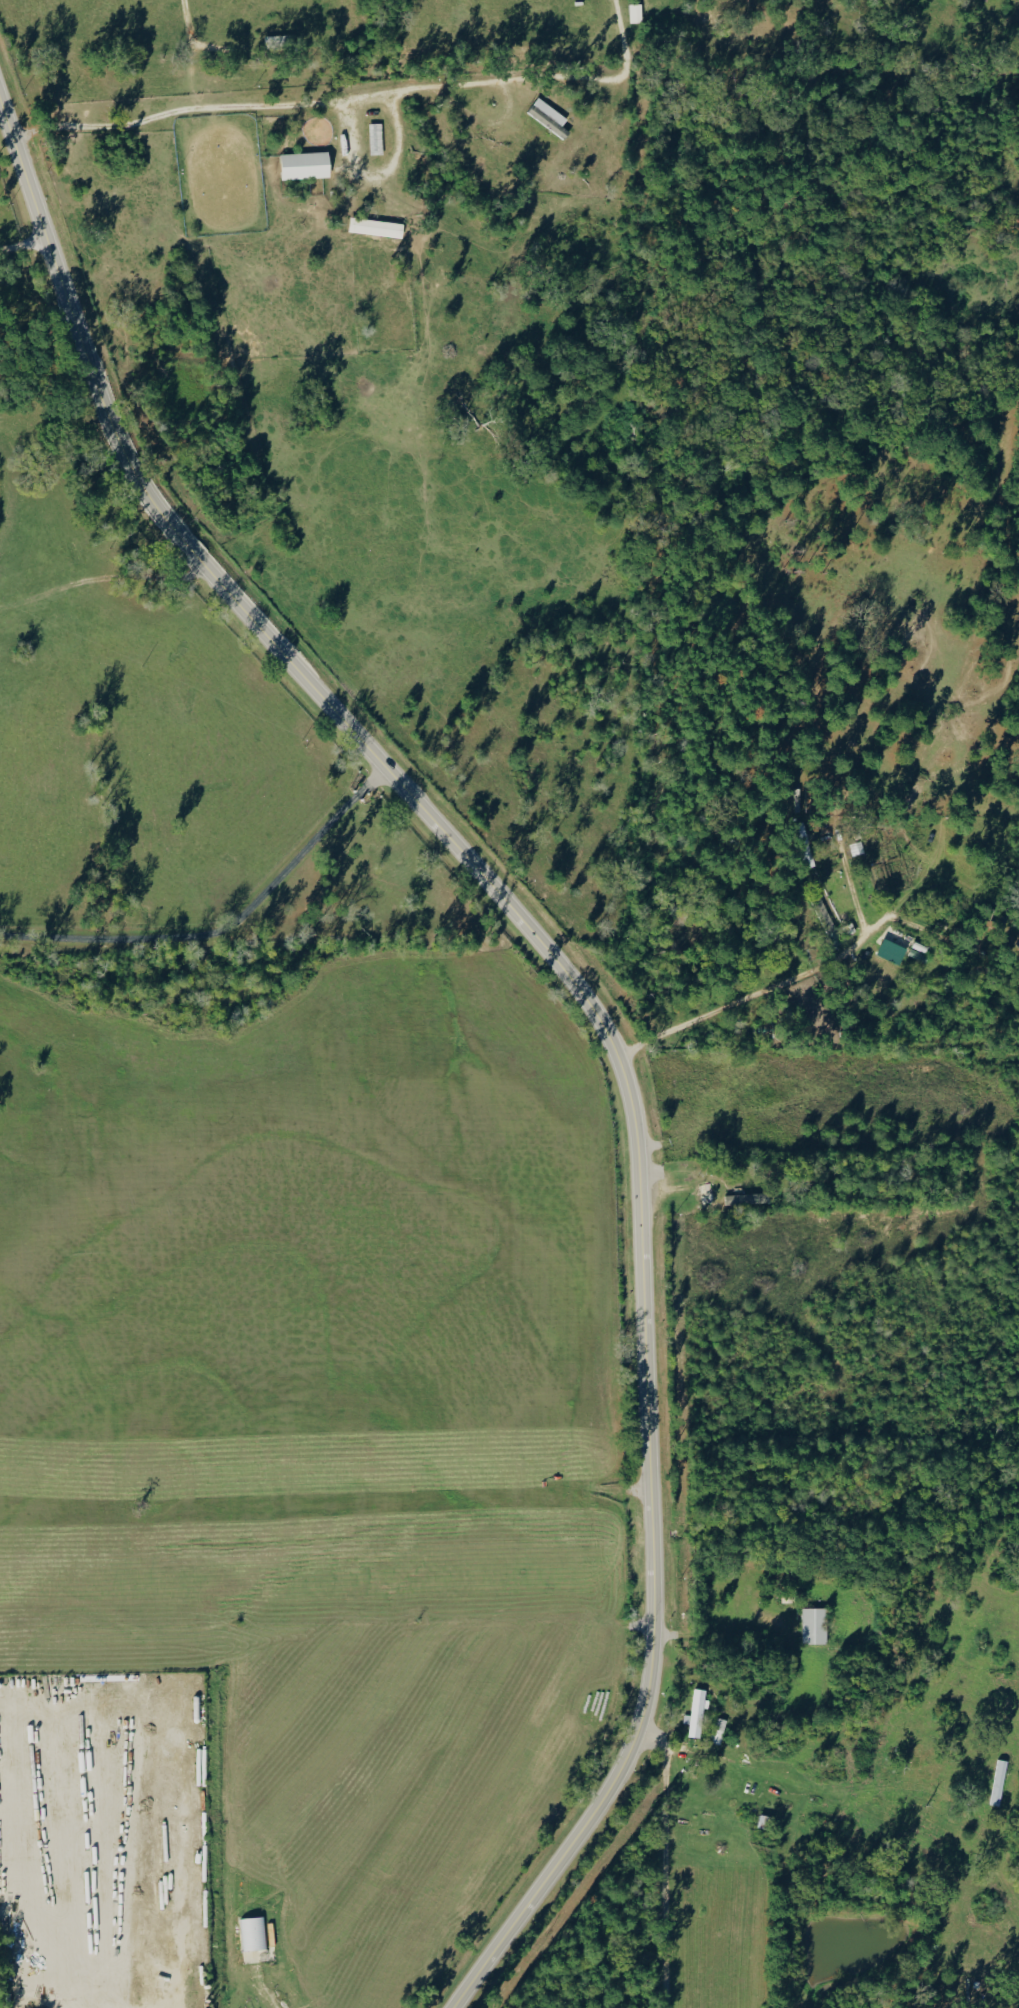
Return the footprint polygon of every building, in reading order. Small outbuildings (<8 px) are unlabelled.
[(642,3),(630,3),(630,22),(642,22),(642,3)] [(569,130),(562,126),(568,116),(537,97),(527,113),(565,137),(569,130)] [(281,179),(329,177),(328,151),(280,153),(281,179)] [(813,866),(807,822),(795,823),(802,868),(813,866)] [(832,948),(843,942),(821,896),(810,901),(832,948)] [(901,964),(907,947),(883,939),(877,956),(901,964)] [(769,1203),(769,1193),(726,1194),(726,1204),(769,1203)] [(827,1643),(827,1607),(802,1607),(803,1644),(827,1643)] [(703,1707),(706,1708),(708,1689),(693,1688),(691,1716),(687,1715),(686,1737),(701,1738),(703,1707)] [(720,1745),(728,1720),(718,1717),(711,1742),(720,1745)] [(266,1950),(264,1916),(241,1918),(244,1963),(258,1962),(257,1951),(266,1950)]
